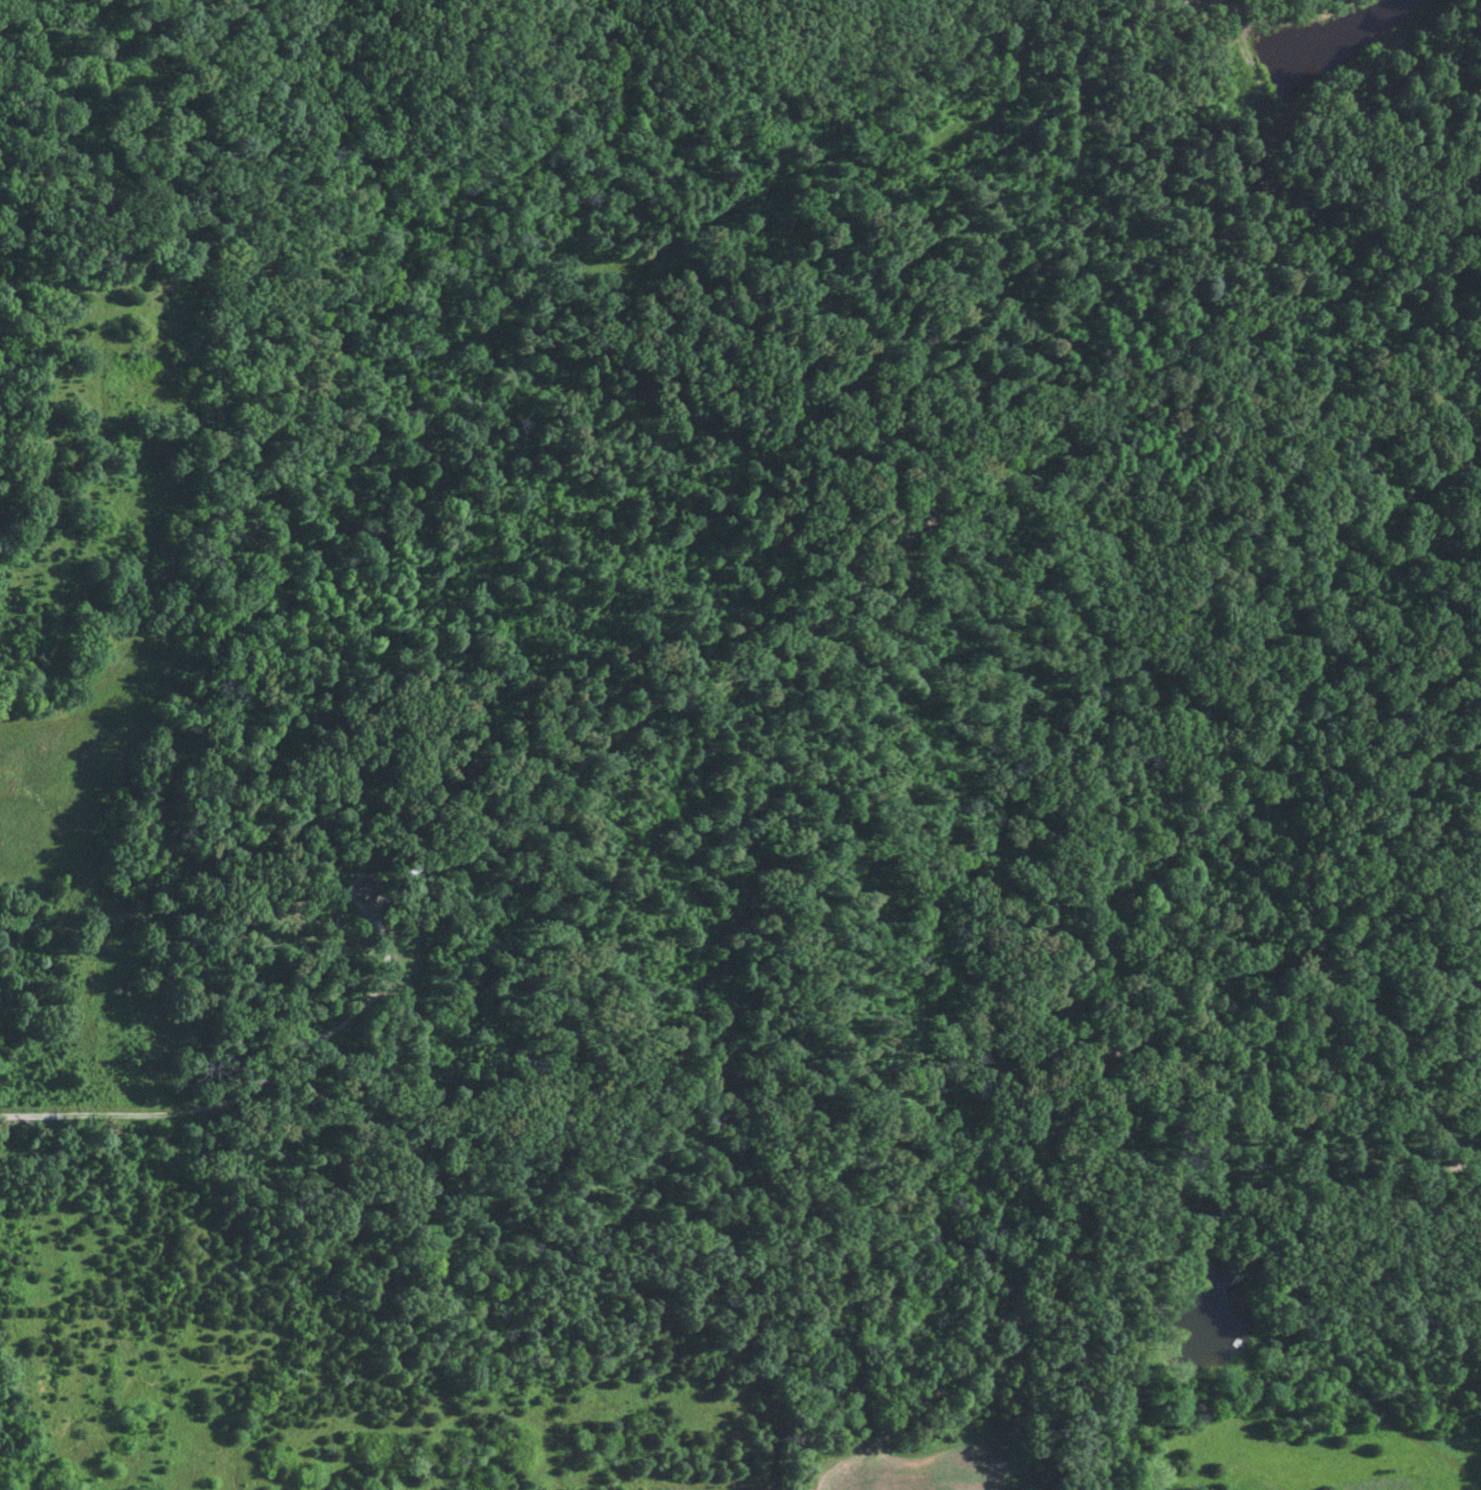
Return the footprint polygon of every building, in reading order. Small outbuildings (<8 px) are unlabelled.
[(376,887),(363,875),(346,893),(359,905),(376,887)]
